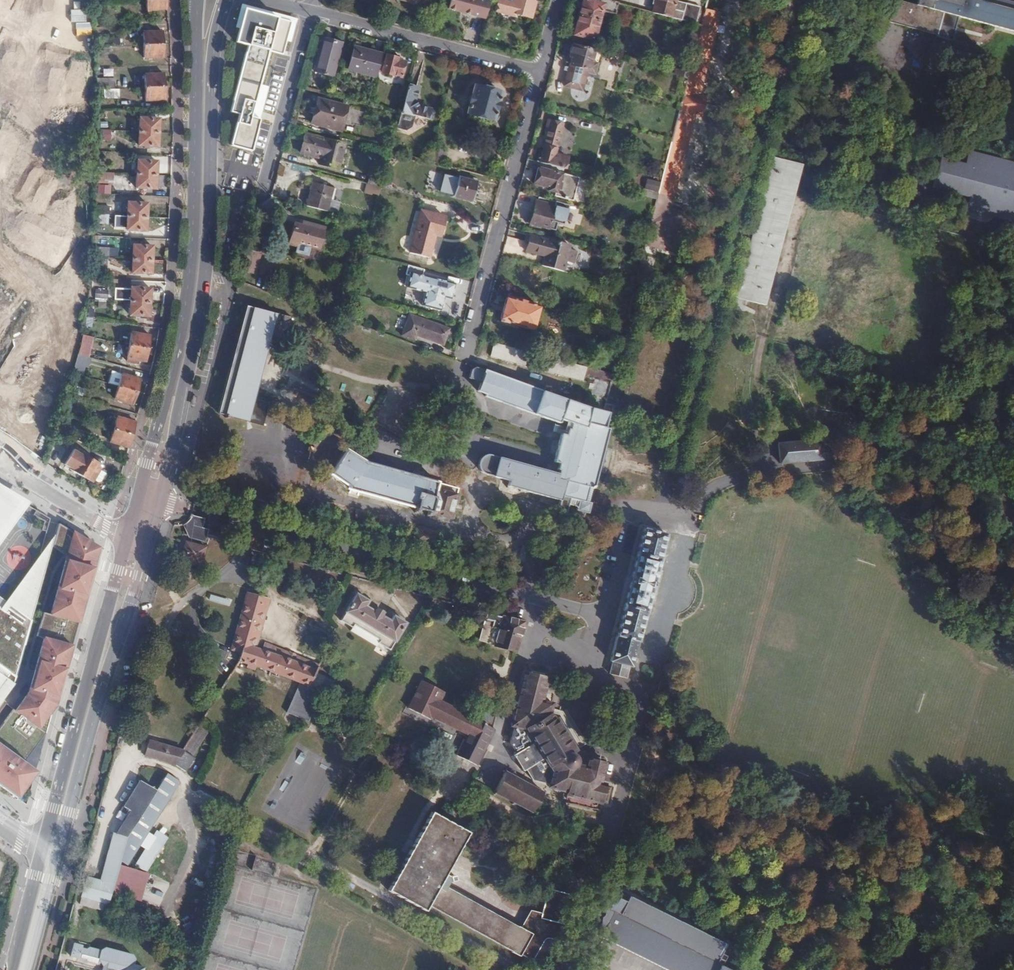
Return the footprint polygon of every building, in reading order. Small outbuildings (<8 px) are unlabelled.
[(144,10),(165,10),(165,0),(144,0),(144,10)] [(485,17),(489,0),(449,0),(447,8),(485,17)] [(530,0),(507,0),(507,2),(501,0),(497,0),(495,7),(492,9),(495,13),(497,11),(529,19),(534,1),(530,0)] [(578,17),(597,21),(599,13),(613,17),(616,4),(599,0),(593,0),(592,3),(582,1),(578,17)] [(651,13),(694,24),(698,7),(674,1),(675,0),(654,0),(651,13)] [(1008,0),(916,0),(914,8),(887,2),(883,17),(932,31),(930,36),(947,41),(953,18),(1013,34),(1013,2),(1008,0)] [(290,23),(244,11),(236,43),(247,46),(230,113),(239,115),(231,146),(251,152),(259,121),(253,120),(256,112),(251,110),(265,59),(270,60),(271,53),(282,56),(290,23)] [(685,78),(642,246),(674,254),(684,214),(669,209),(672,198),(671,197),(692,117),(695,118),(701,95),(698,95),(718,16),(702,11),(687,71),(685,78)] [(471,14),(464,35),(477,39),(484,18),(471,14)] [(597,21),(578,17),(571,43),(591,48),(598,22),(597,21)] [(140,34),(141,46),(159,46),(159,33),(140,34)] [(341,44),(322,38),(314,71),(333,76),(341,44)] [(159,46),(141,46),(141,58),(159,58),(159,46)] [(380,57),(381,55),(352,47),(346,70),(375,78),(376,72),(380,57)] [(384,58),(380,57),(376,72),(391,77),(391,76),(400,78),(403,63),(395,60),(395,59),(385,56),(384,58)] [(685,78),(687,71),(673,68),(672,74),(685,78)] [(142,75),(142,88),(160,88),(160,74),(142,75)] [(416,89),(406,86),(400,111),(401,112),(399,115),(396,128),(403,130),(408,114),(427,119),(428,115),(435,117),(436,112),(429,110),(430,109),(417,105),(413,102),(416,89)] [(499,95),(473,87),(466,114),(467,114),(466,119),(489,125),(490,120),(492,121),(499,95)] [(160,88),(142,88),(143,101),(161,101),(160,88)] [(346,109),(317,101),(310,126),(339,134),(346,109)] [(142,119),(142,132),(160,133),(161,120),(142,119)] [(346,140),(289,124),(287,132),(304,137),(299,155),(319,161),(318,166),(337,171),(346,140)] [(160,133),(142,132),(141,146),(160,147),(160,133)] [(444,152),(431,148),(428,161),(441,164),(444,152)] [(538,154),(536,163),(562,170),(564,171),(567,159),(554,156),(555,151),(543,149),(541,154),(538,154)] [(748,235),(733,295),(763,302),(799,160),(769,152),(751,226),(747,225),(744,234),(748,235)] [(986,169),(989,157),(977,154),(974,166),(986,169)] [(1013,208),(1013,164),(989,157),(986,169),(974,166),(937,156),(929,185),(975,197),(1012,208),(1013,208)] [(140,161),(139,174),(158,175),(159,162),(140,161)] [(536,163),(525,161),(524,168),(536,172),(532,185),(546,189),(546,191),(553,193),(552,197),(571,202),(575,185),(560,181),(562,170),(536,163)] [(111,193),(112,172),(98,171),(97,193),(111,193)] [(158,175),(139,174),(138,188),(157,189),(158,175)] [(369,176),(367,184),(378,187),(381,179),(369,176)] [(475,184),(457,179),(452,197),(474,203),(477,190),(474,190),(475,184)] [(312,183),(306,207),(325,213),(328,201),(332,202),(335,190),(312,183)] [(652,193),(641,191),(639,198),(650,201),(652,193)] [(1010,215),(1012,208),(975,197),(974,205),(1010,215)] [(553,207),(534,202),(528,224),(547,229),(553,207)] [(127,203),(126,216),(146,217),(147,204),(127,203)] [(108,223),(108,205),(96,205),(96,222),(108,223)] [(445,218),(420,211),(409,253),(428,259),(434,236),(439,237),(445,218)] [(146,217),(126,216),(125,229),(145,230),(146,217)] [(293,225),(287,246),(296,248),(297,244),(318,250),(324,228),(303,223),(302,227),(293,225)] [(528,233),(524,251),(545,255),(543,264),(564,269),(566,261),(574,263),(578,246),(558,242),(559,240),(528,233)] [(133,246),(133,260),(151,261),(152,247),(133,246)] [(246,253),(240,273),(250,275),(256,255),(246,253)] [(151,261),(133,260),(132,273),(151,274),(151,261)] [(423,270),(408,265),(406,275),(409,276),(406,287),(424,292),(420,306),(439,310),(442,297),(450,299),(453,284),(422,276),(423,270)] [(108,290),(96,289),(95,299),(107,299),(108,290)] [(131,289),(130,302),(149,303),(150,290),(131,289)] [(536,307),(504,298),(498,322),(530,330),(536,307)] [(149,303),(130,302),(129,315),(148,316),(149,303)] [(288,319),(245,308),(216,415),(260,426),(265,406),(253,402),(257,386),(261,371),(263,362),(268,345),(270,339),(282,342),(288,319)] [(447,331),(418,319),(412,334),(441,346),(447,331)] [(130,332),(128,345),(147,349),(150,336),(130,332)] [(583,367),(492,343),(488,357),(579,381),(583,367)] [(147,349),(128,345),(126,358),(145,361),(147,349)] [(85,375),(89,356),(77,354),(73,372),(85,375)] [(608,406),(601,404),(599,411),(470,366),(467,368),(464,377),(475,381),(472,388),(480,391),(480,394),(552,420),(553,418),(565,422),(563,427),(561,427),(559,434),(555,433),(546,460),(550,461),(548,468),(550,470),(549,472),(482,452),(480,452),(477,452),(474,454),(472,456),(471,459),(470,462),(471,466),(473,469),(476,471),(500,479),(499,482),(549,497),(545,512),(549,514),(553,515),(557,502),(567,505),(566,507),(579,511),(608,406)] [(121,376),(118,387),(136,393),(140,381),(121,376)] [(136,393),(118,387),(114,399),(133,404),(136,393)] [(117,418),(113,430),(132,436),(136,423),(117,418)] [(773,432),(776,461),(817,457),(815,428),(773,432)] [(132,436),(113,430),(110,442),(129,448),(132,436)] [(361,459),(341,447),(325,472),(342,482),(341,485),(343,485),(342,489),(350,492),(351,488),(406,504),(406,505),(407,506),(408,506),(408,509),(413,510),(414,506),(422,508),(421,512),(425,513),(425,511),(428,511),(428,509),(444,514),(452,485),(427,478),(361,459)] [(70,469),(80,476),(90,460),(79,453),(70,469)] [(90,460),(80,476),(92,483),(93,481),(99,471),(102,466),(90,460)] [(105,474),(99,471),(93,481),(97,483),(100,483),(105,474)] [(0,488),(0,519),(16,497),(0,488)] [(43,513),(36,509),(33,515),(43,521),(41,531),(46,532),(50,518),(43,513)] [(188,518),(184,524),(194,542),(203,544),(207,532),(201,530),(203,522),(188,518)] [(58,523),(52,546),(68,555),(51,614),(43,612),(36,636),(43,638),(34,671),(30,683),(28,692),(22,700),(15,710),(13,709),(0,727),(0,786),(16,798),(36,771),(24,762),(45,733),(38,727),(54,705),(98,547),(58,523)] [(433,531),(410,524),(406,538),(430,544),(433,531)] [(659,530),(637,524),(602,654),(605,655),(602,667),(619,672),(622,660),(625,661),(659,530)] [(204,550),(184,544),(178,564),(199,569),(204,550)] [(353,590),(337,618),(349,625),(351,622),(375,636),(374,639),(380,642),(386,646),(403,619),(391,612),(388,617),(381,613),(380,612),(382,609),(376,605),(373,605),(370,607),(362,602),(365,597),(353,590)] [(264,596),(242,591),(228,648),(238,651),(236,659),(294,678),(307,682),(314,667),(317,661),(287,651),(262,642),(261,649),(252,646),(264,596)] [(7,674),(0,684),(0,703),(12,686),(29,627),(21,622),(25,617),(8,604),(3,612),(0,610),(0,669),(7,674)] [(520,617),(481,606),(473,633),(490,638),(489,639),(512,645),(520,617)] [(307,682),(294,678),(281,705),(305,715),(326,671),(314,667),(307,682)] [(524,672),(519,671),(503,730),(504,731),(502,741),(508,751),(504,753),(514,770),(517,768),(524,778),(538,783),(555,789),(555,791),(586,801),(587,798),(593,800),(596,786),(594,786),(595,782),(591,781),(596,763),(593,761),(593,759),(584,756),(582,758),(579,758),(578,763),(576,763),(569,761),(570,758),(565,750),(568,747),(551,717),(547,719),(544,713),(547,703),(537,700),(543,678),(539,676),(539,674),(525,670),(524,672)] [(427,712),(429,709),(462,729),(449,749),(468,761),(488,728),(495,700),(476,695),(471,715),(438,695),(443,686),(422,673),(405,699),(427,712)] [(11,707),(13,709),(15,710),(22,700),(18,697),(11,707)] [(180,749),(147,738),(142,752),(183,770),(208,728),(197,722),(180,749)] [(177,778),(164,770),(154,787),(138,778),(121,804),(128,809),(114,832),(111,831),(102,869),(82,865),(79,876),(83,877),(76,903),(103,911),(115,861),(125,863),(177,778)] [(496,770),(486,786),(522,809),(532,793),(496,770)] [(429,907),(441,885),(470,833),(433,812),(389,891),(426,912),(429,907)] [(112,893),(141,901),(149,872),(120,864),(112,893)] [(543,915),(532,912),(522,930),(441,885),(429,907),(521,957),(521,956),(534,963),(547,940),(551,935),(566,939),(571,922),(564,920),(570,896),(549,890),(543,915)] [(680,969),(719,969),(724,960),(734,939),(633,892),(632,894),(630,897),(623,894),(621,898),(618,897),(610,906),(599,930),(680,969)] [(141,967),(132,965),(133,960),(131,955),(103,948),(98,950),(96,959),(101,966),(100,969),(140,969),(141,967)] [(719,969),(744,969),(724,960),(719,969)]
